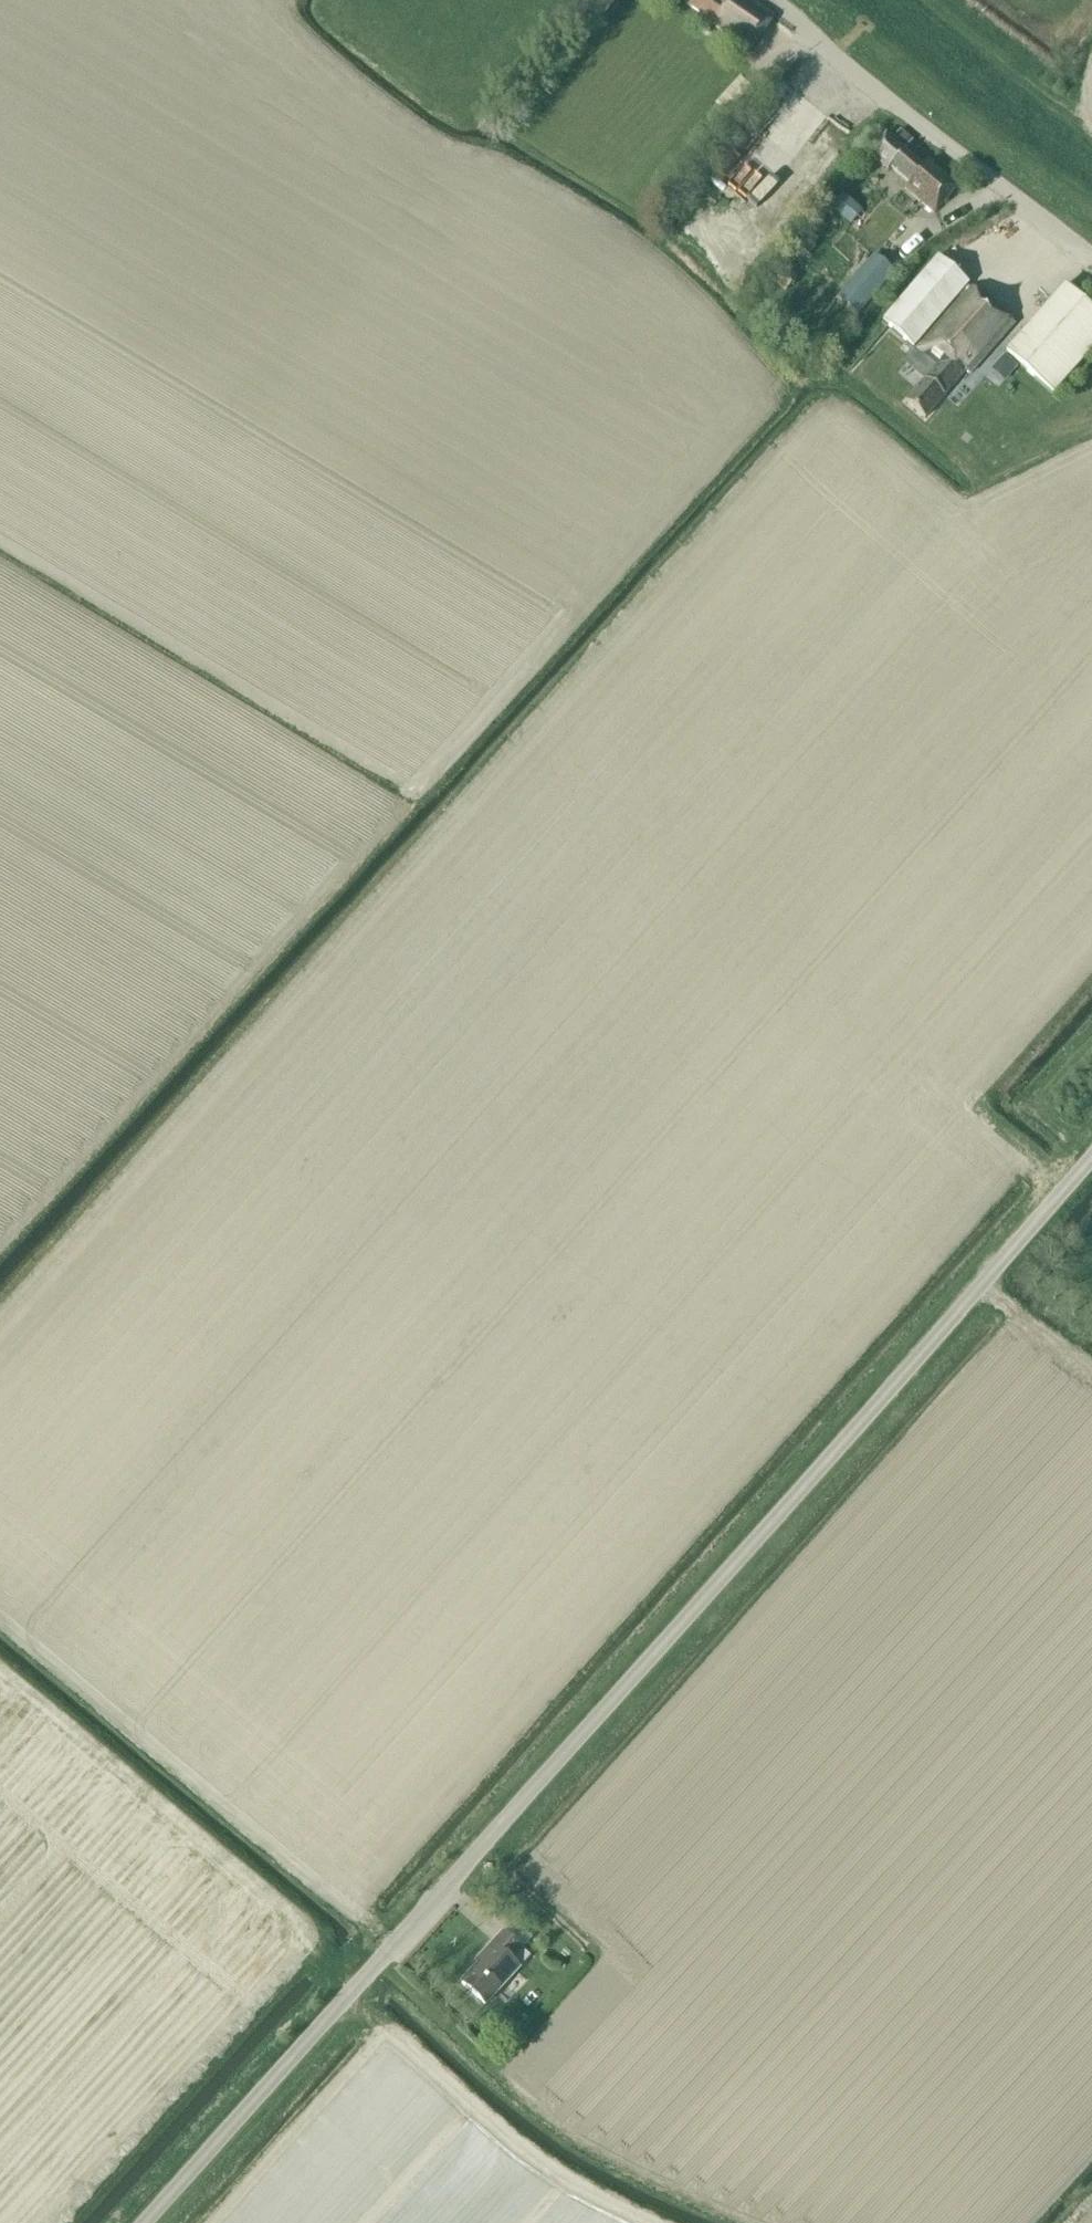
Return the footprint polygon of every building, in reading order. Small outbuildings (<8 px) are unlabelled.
[(613,5),(610,2),(607,0),(606,0),(596,12),(603,17),(613,5)] [(625,0),(612,0),(610,2),(613,5),(618,9),(625,0)] [(708,31),(711,26),(748,52),(773,16),(750,0),(689,0),(686,5),(699,14),(694,21),(708,31)] [(928,162),(922,167),(903,150),(909,142),(898,133),(891,140),(885,135),(867,155),(886,172),(889,168),(907,184),(903,189),(933,215),(957,187),(928,162)] [(872,257),(845,289),(836,299),(856,317),(892,275),(872,257)] [(904,402),(924,420),(964,373),(969,377),(1014,325),(937,259),(883,322),(935,367),(904,402)] [(784,294),(796,280),(783,268),(771,282),(784,294)] [(1064,287),(1006,354),(1053,394),(1091,349),(1091,312),(1064,287)] [(990,371),(1004,383),(1017,368),(1003,356),(990,371)] [(483,1958),(460,1983),(484,2005),(528,1957),(502,1932),(480,1956),(483,1958)]
